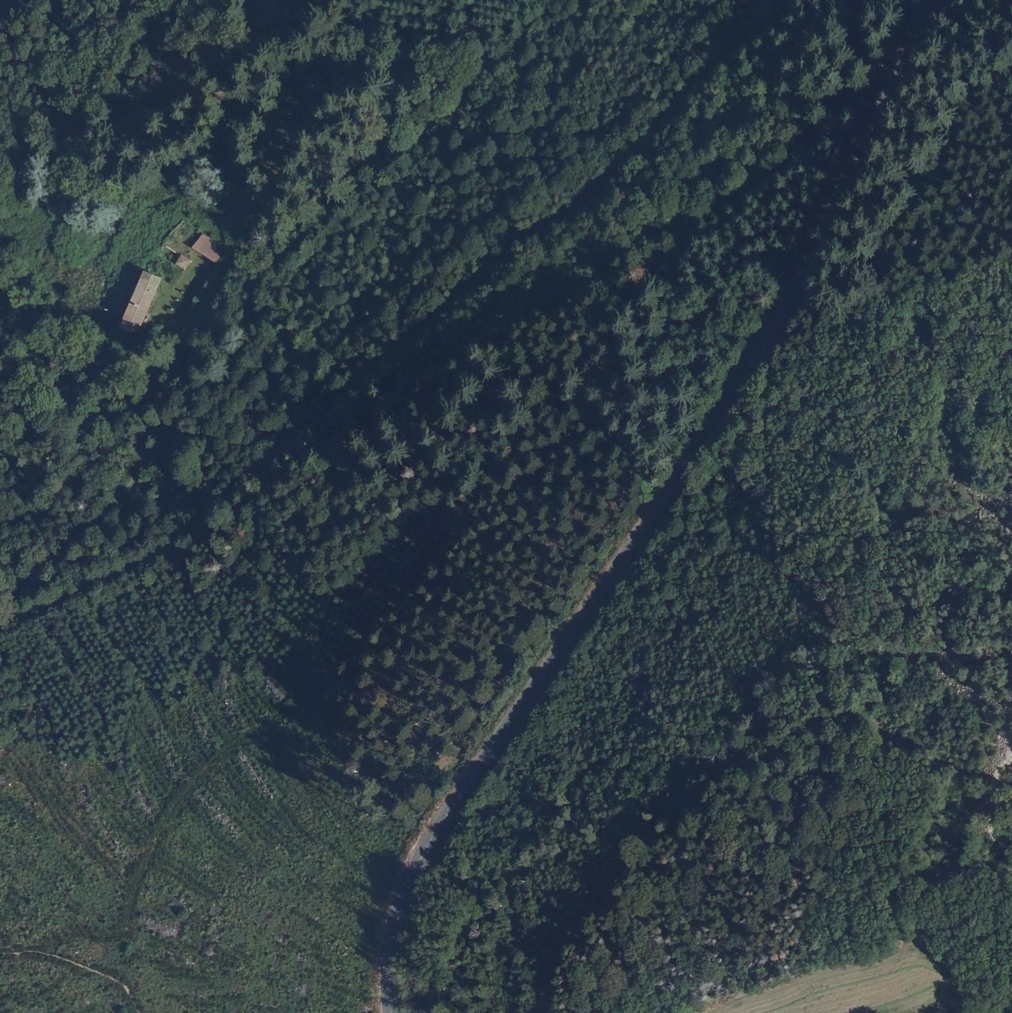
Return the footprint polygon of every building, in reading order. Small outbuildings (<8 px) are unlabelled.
[(201,232),(191,248),(217,264),(227,248),(201,232)] [(194,260),(187,253),(181,260),(188,267),(194,260)] [(163,276),(149,271),(123,324),(138,330),(163,276)]
